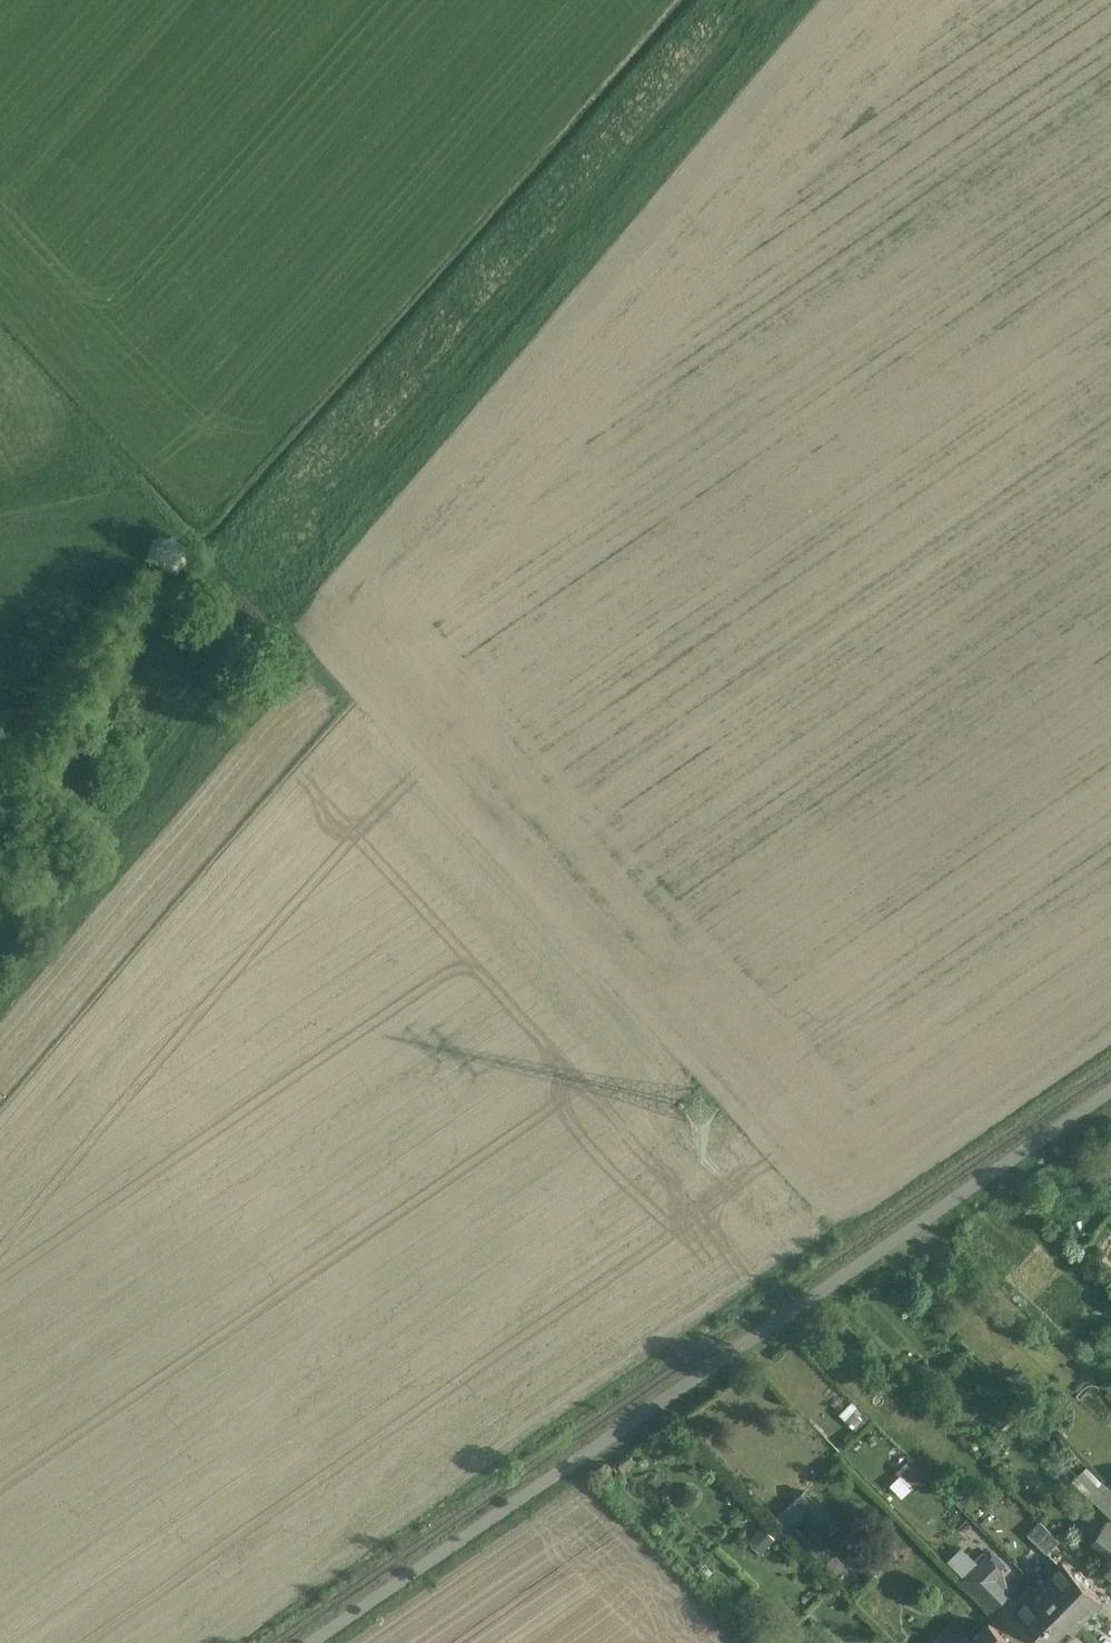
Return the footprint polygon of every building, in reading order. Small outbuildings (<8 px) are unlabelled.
[(916,1488),(928,1475),(908,1456),(895,1470),(916,1488)] [(1102,1482),(1089,1495),(1110,1518),(1110,1491),(1102,1482)] [(837,1525),(804,1491),(797,1498),(830,1532),(837,1525)] [(1040,1521),(1027,1533),(1046,1553),(1059,1540),(1040,1521)] [(1107,1523),(1095,1539),(1110,1551),(1110,1526),(1107,1523)] [(1102,1568),(1110,1575),(1110,1557),(1102,1568)] [(1101,1601),(1063,1563),(1039,1586),(1077,1625),(1101,1601)] [(870,1571),(848,1591),(856,1599),(877,1580),(870,1571)] [(1007,1596),(988,1576),(975,1589),(994,1609),(1007,1596)] [(817,1597),(805,1584),(794,1594),(807,1607),(817,1597)] [(1039,1586),(1015,1611),(1048,1642),(1059,1642),(1077,1625),(1039,1586)] [(989,1623),(971,1640),(974,1642),(1009,1642),(989,1623)] [(812,1625),(804,1634),(813,1642),(832,1642),(812,1625)] [(955,1642),(968,1642),(971,1640),(965,1634),(955,1642)]
